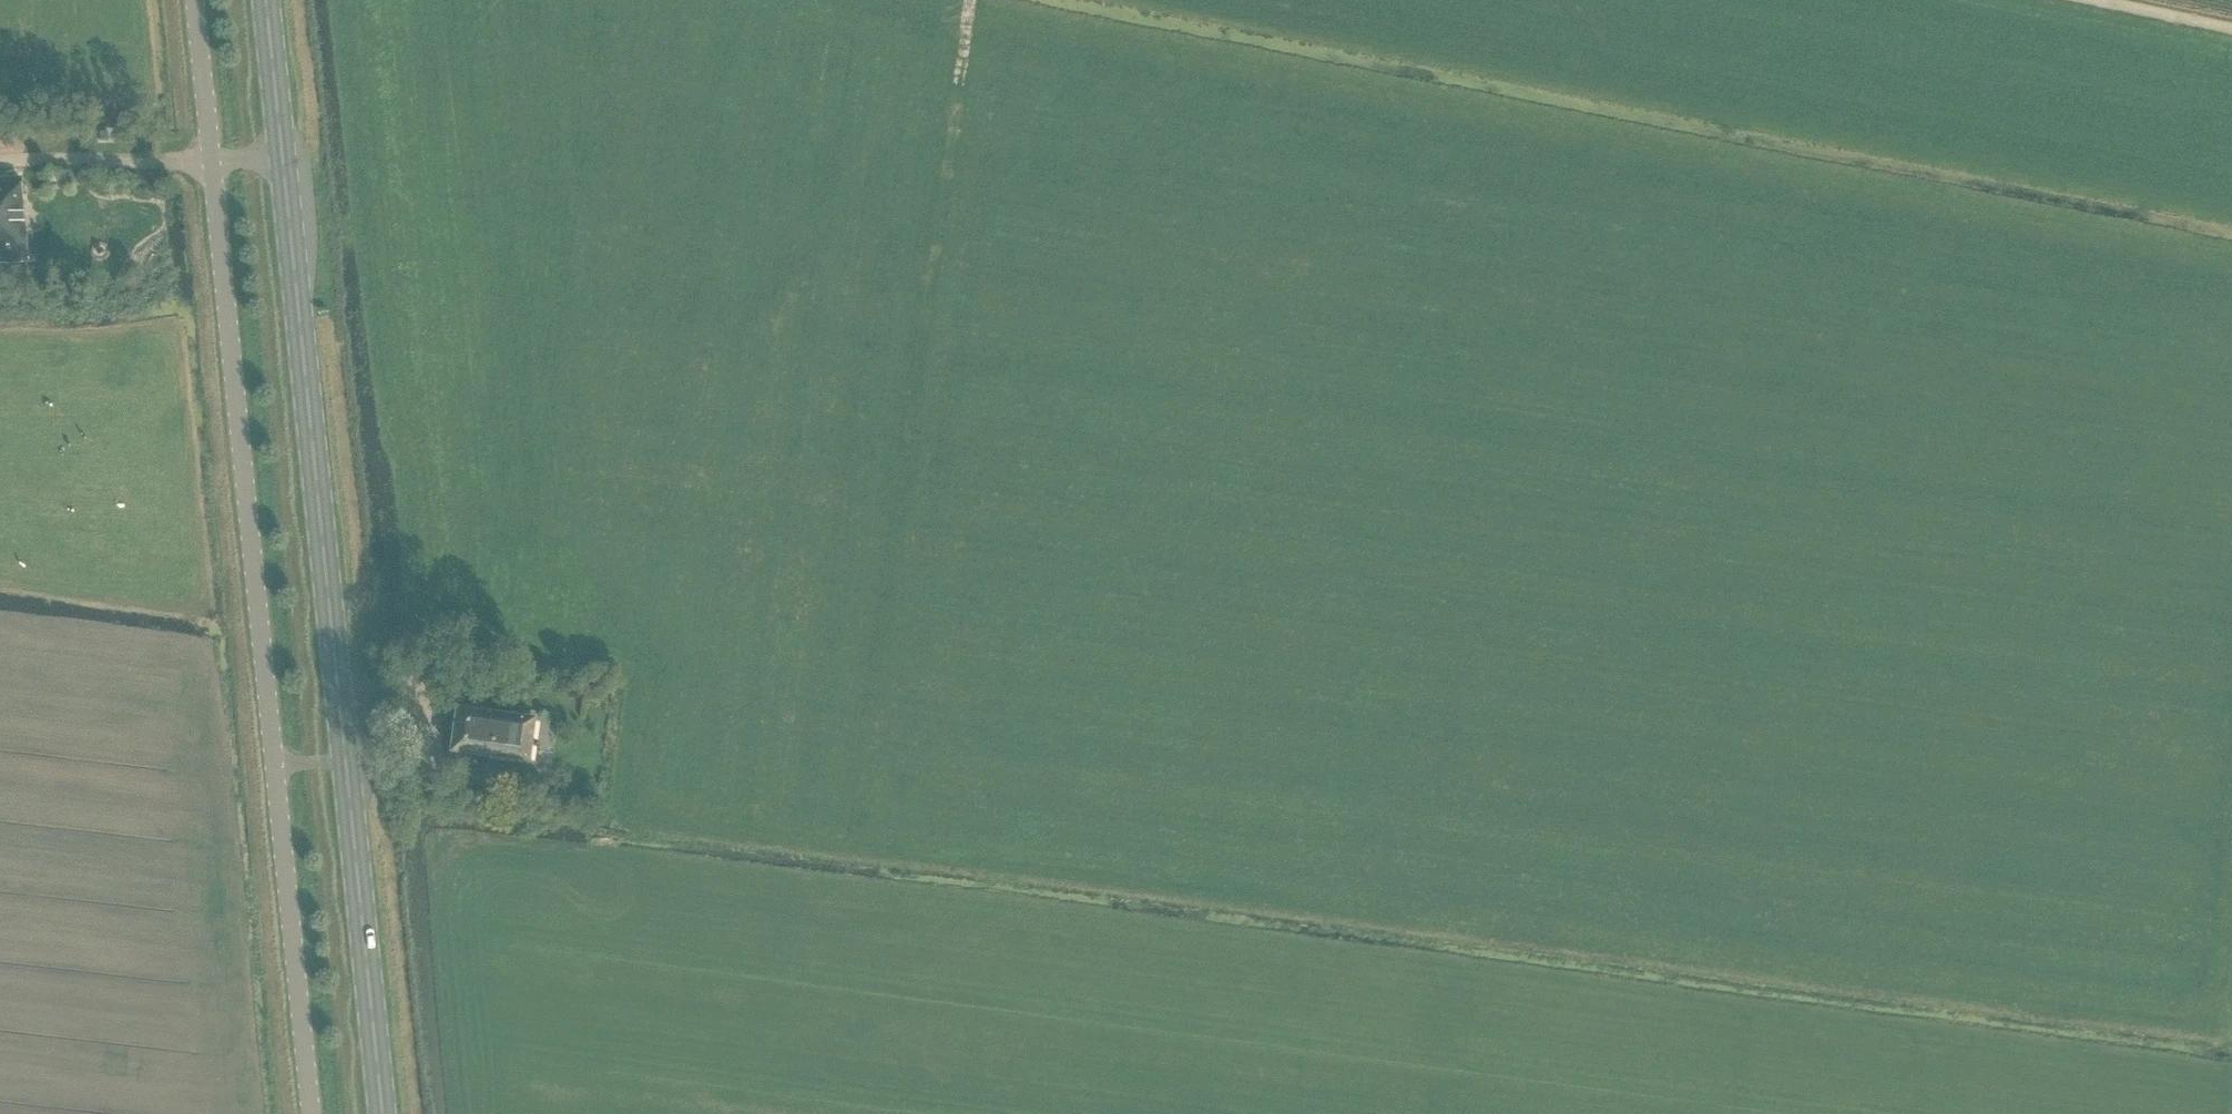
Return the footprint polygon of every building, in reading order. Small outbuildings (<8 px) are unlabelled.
[(151,142),(150,134),(141,135),(141,143),(151,142)] [(27,262),(20,179),(0,180),(0,265),(27,262)] [(450,793),(485,798),(490,758),(528,763),(534,720),(457,709),(451,753),(461,755),(459,768),(454,767),(450,793)]
